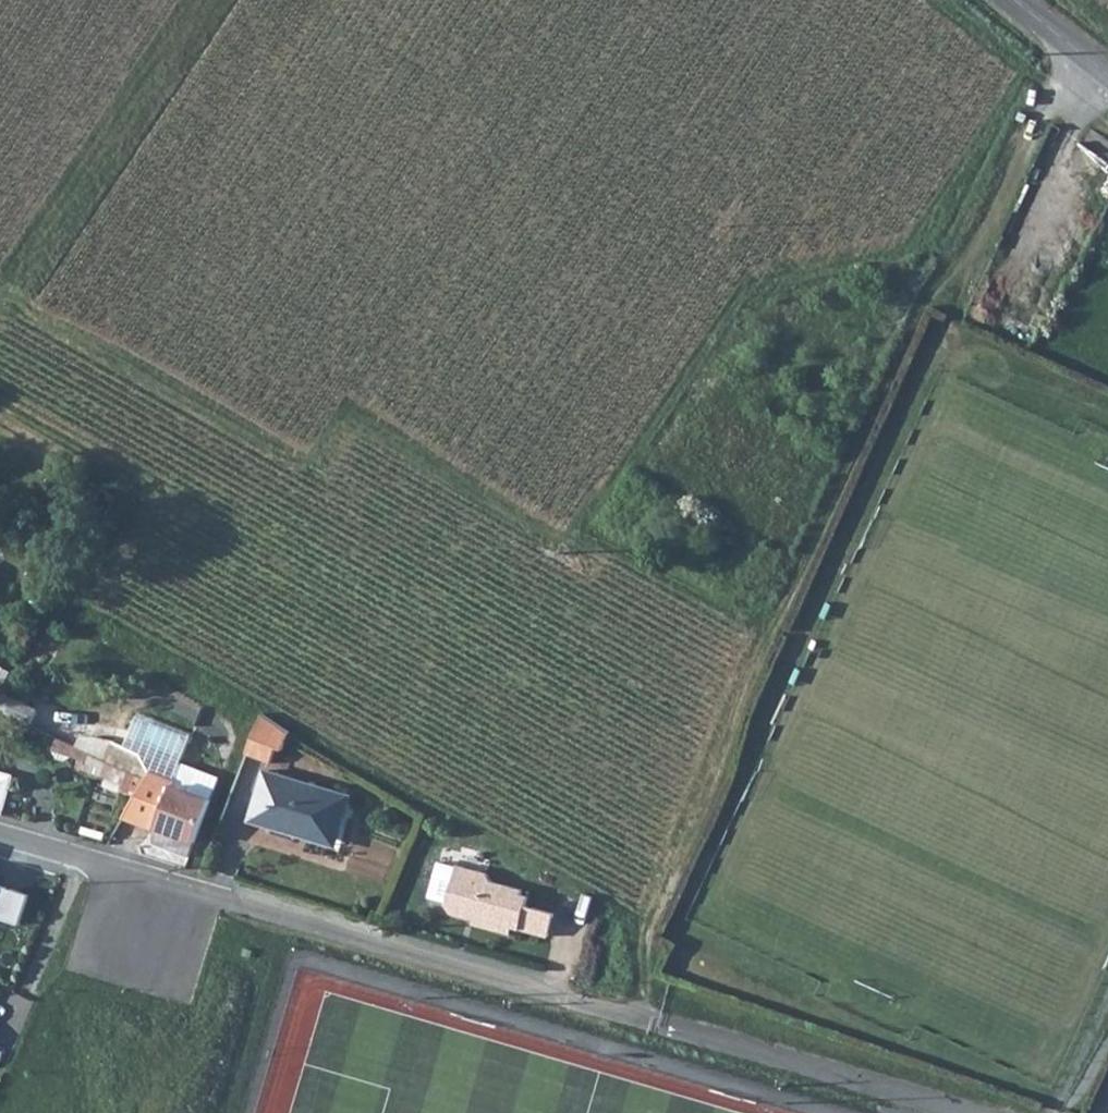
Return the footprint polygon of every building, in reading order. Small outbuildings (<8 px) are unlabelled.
[(0,692),(0,710),(31,724),(38,709),(0,692)] [(290,732),(263,713),(247,753),(272,763),(277,747),(283,750),(290,732)] [(106,759),(115,741),(99,738),(83,736),(78,747),(84,749),(106,759)] [(78,747),(59,738),(54,750),(57,755),(58,757),(66,760),(73,756),(80,759),(84,749),(78,747)] [(189,857),(220,778),(181,763),(175,780),(151,771),(141,754),(115,741),(106,759),(129,769),(148,778),(136,798),(125,817),(154,830),(154,843),(189,857)] [(78,767),(121,783),(129,769),(106,759),(84,749),(80,759),(78,767)] [(148,778),(129,769),(121,783),(118,788),(136,798),(148,778)] [(351,796),(266,771),(251,820),(336,846),(351,796)] [(0,772),(0,813),(2,813),(13,776),(0,772)] [(476,919),(474,924),(512,934),(513,927),(549,937),(555,913),(527,905),(529,896),(522,894),(523,890),(492,881),(488,874),(458,865),(458,866),(439,862),(429,897),(448,902),(447,904),(452,913),(476,919)] [(20,924),(29,895),(0,885),(0,918),(20,924)]
